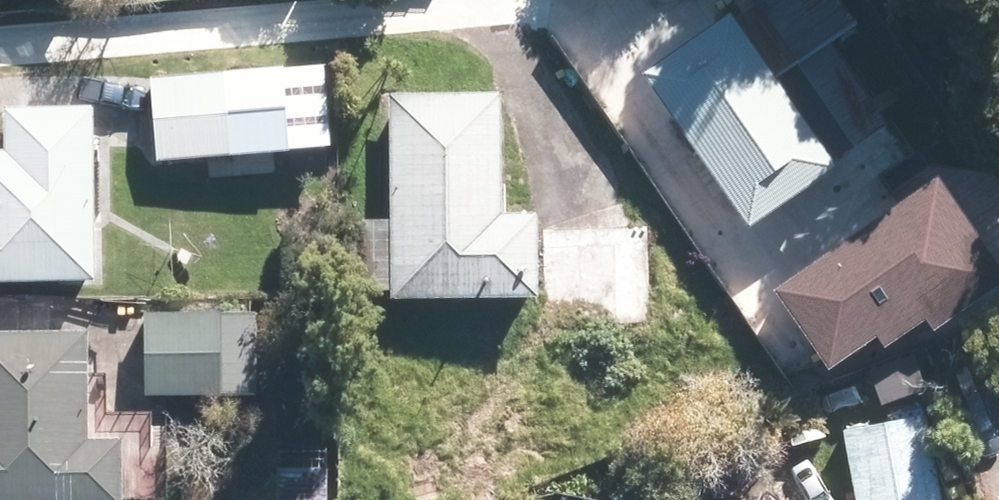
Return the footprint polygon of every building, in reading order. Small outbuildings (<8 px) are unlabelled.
[(821,169),(723,23),(641,78),(739,224),(821,169)] [(221,74),(154,79),(160,159),(227,154),(221,74)] [(394,299),(527,299),(527,220),(494,220),(494,102),(394,101),(394,299)] [(81,117),(6,118),(6,159),(0,159),(0,279),(83,278),(81,117)] [(634,231),(544,233),(546,325),(636,323),(634,231)] [(842,331),(798,274),(756,306),(799,363),(842,331)] [(247,323),(145,321),(144,392),(246,394),(247,323)] [(108,449),(76,449),(77,340),(0,339),(0,499),(108,499),(108,449)] [(957,412),(976,459),(998,450),(998,395),(957,412)] [(917,420),(842,434),(855,499),(932,499),(917,420)]
